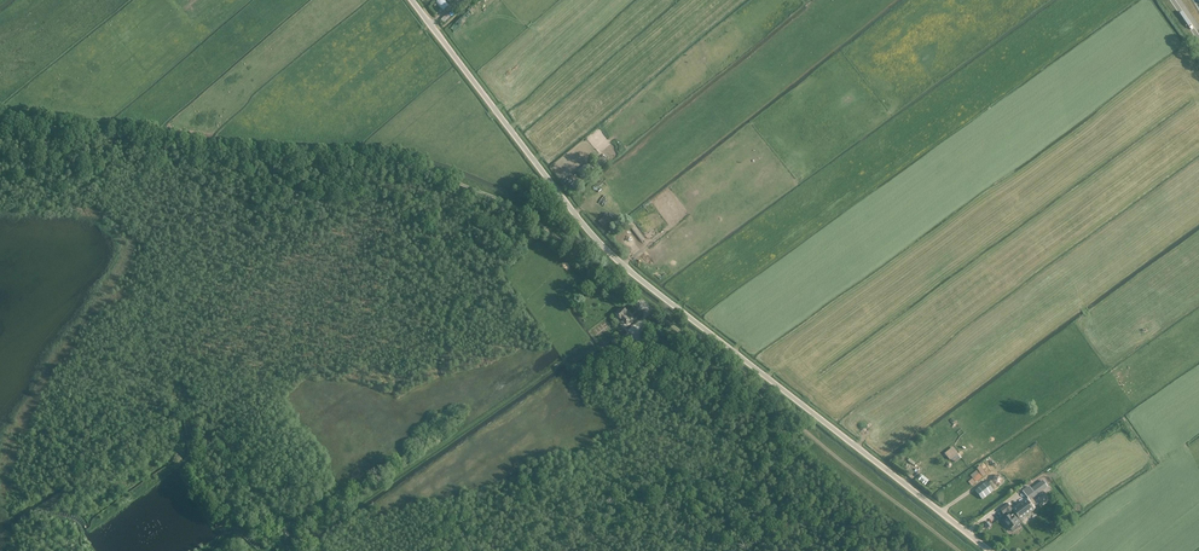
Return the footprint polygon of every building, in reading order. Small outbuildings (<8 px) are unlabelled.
[(446,13),(439,18),(441,21),(449,16),(446,13)] [(581,177),(589,171),(585,166),(578,172),(581,177)] [(624,316),(627,313),(621,307),(615,314),(621,320),(621,319),(626,324),(630,321),(624,316)] [(634,338),(632,335),(630,332),(625,336),(629,342),(630,341),(633,338),(634,338)] [(949,454),(944,447),(941,449),(946,456),(949,454)] [(943,457),(939,461),(944,467),(948,463),(943,457)] [(973,478),(977,482),(983,477),(980,473),(973,478)] [(1023,491),(1030,500),(1047,487),(1043,481),(1031,490),(1029,487),(1023,491)] [(982,499),(994,491),(987,482),(975,491),(982,499)] [(1026,499),(1012,510),(1013,511),(1020,520),(1029,514),(1034,510),(1026,499)] [(1013,511),(1012,510),(1008,504),(1000,510),(1004,514),(1007,511),(1010,515),(1003,520),(1010,529),(1017,524),(1018,525),(1022,522),(1020,520),(1013,511)] [(288,526),(281,530),(286,539),(290,536),(287,531),(290,528),(288,526)]
